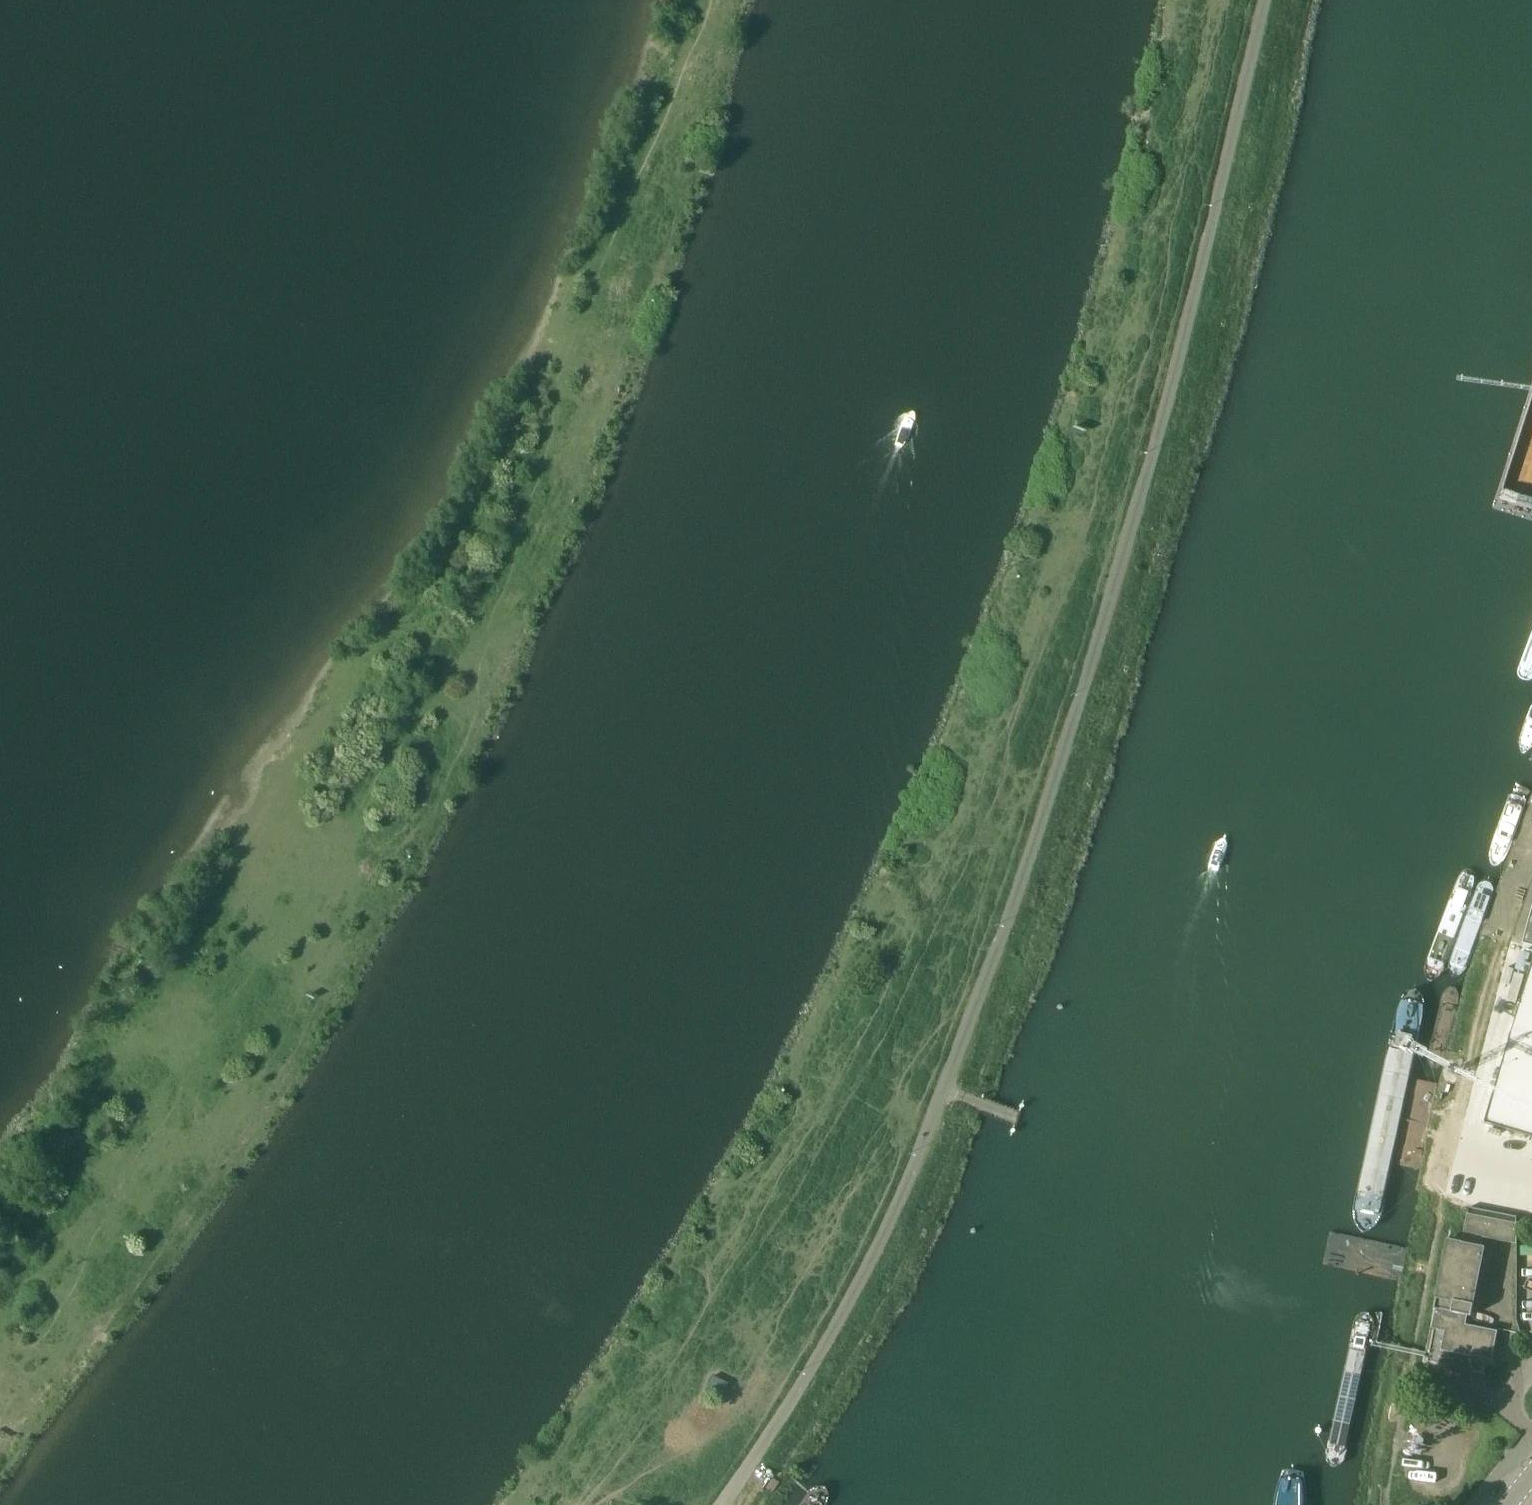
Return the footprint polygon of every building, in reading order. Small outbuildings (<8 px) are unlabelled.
[(1523,944),(1525,945),(1531,947),(1531,912),(1523,944)] [(1527,956),(1485,1111),(1531,1124),(1531,957),(1527,956)] [(1516,1244),(1517,1217),(1469,1206),(1464,1233),(1512,1243),(1516,1244)] [(1472,1316),(1485,1246),(1448,1239),(1434,1309),(1436,1310),(1432,1328),(1445,1331),(1441,1350),(1492,1360),(1498,1331),(1465,1324),(1467,1315),(1472,1316)] [(836,1488),(801,1467),(775,1504),(824,1504),(836,1488)]
